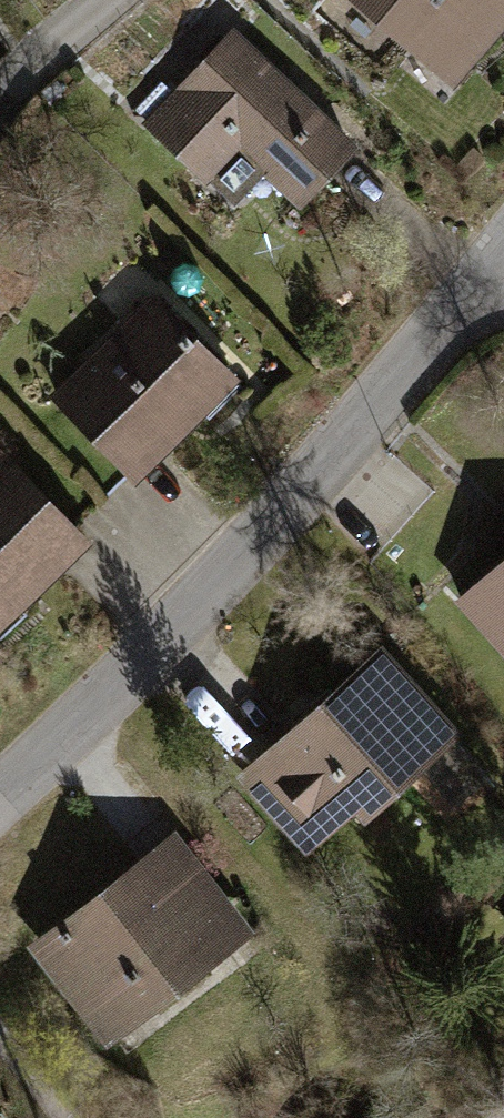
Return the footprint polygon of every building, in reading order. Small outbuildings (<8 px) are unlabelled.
[(454,89),(503,30),(503,0),(349,0),(454,89)] [(370,150),(236,26),(174,94),(147,122),(142,128),(228,207),(263,169),(312,214),(370,150)] [(134,109),(147,122),(174,94),(161,82),(134,109)] [(240,385),(155,297),(50,399),(76,426),(125,477),(135,487),(240,385)] [(100,502),(125,477),(76,426),(50,450),(100,502)] [(0,463),(0,630),(92,545),(76,525),(26,473),(9,455),(0,463)] [(455,604),(503,658),(503,560),(455,604)] [(385,644),(227,778),(301,865),(359,815),(367,824),(467,739),(385,644)] [(448,806),(485,782),(466,754),(429,778),(448,806)] [(178,826),(30,939),(109,1041),(256,927),(178,826)] [(496,940),(503,948),(503,932),(496,940)] [(399,1117),(434,1117),(428,1105),(399,1117)]
